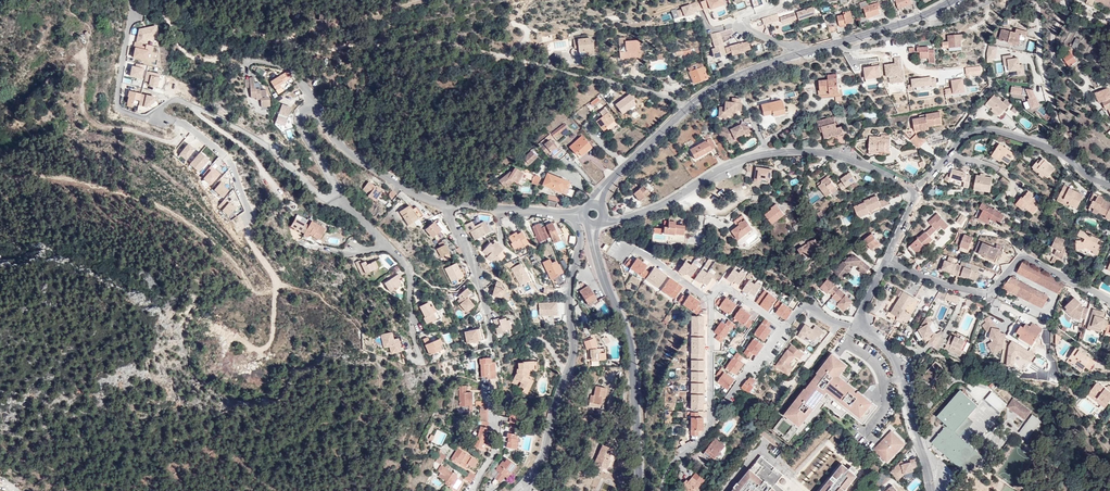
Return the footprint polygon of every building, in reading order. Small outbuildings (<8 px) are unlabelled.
[(705,0),(701,0),(699,1),(703,13),(709,12),(705,0)] [(710,11),(725,6),(723,0),(706,0),(710,11)] [(911,0),(894,0),(894,1),(896,0),(900,11),(906,9),(905,6),(912,4),(911,0)] [(864,7),(866,13),(868,18),(882,13),(879,2),(868,6),(867,2),(861,3),(862,8),(864,7)] [(695,3),(675,9),(678,18),(697,13),(695,3)] [(814,8),(780,18),(782,23),(799,18),(799,20),(816,15),(814,8)] [(840,25),(846,24),(854,22),(851,11),(843,13),(844,15),(838,16),(840,25)] [(663,22),(673,18),(671,12),(660,16),(663,22)] [(868,18),(866,13),(859,16),(860,22),(864,21),(864,20),(868,19),(868,18)] [(775,22),(774,19),(773,19),(772,17),(763,19),(764,26),(775,22)] [(827,27),(830,33),(836,32),(834,25),(827,27)] [(155,26),(137,29),(134,47),(132,56),(132,59),(146,61),(148,51),(147,46),(144,46),(146,39),(157,37),(155,26)] [(1025,36),(1027,32),(1017,29),(1016,33),(1002,30),(999,40),(1019,45),(1022,35),(1025,36)] [(725,56),(722,45),(720,45),(719,39),(720,39),(719,33),(710,35),(715,50),(711,51),(712,55),(716,54),(717,58),(725,56)] [(944,49),(950,48),(962,47),(961,40),(963,40),(963,35),(948,36),(948,42),(943,43),(944,49)] [(573,40),(574,45),(578,45),(578,48),(574,49),(572,49),(571,51),(571,53),(572,55),(575,56),(594,54),(593,41),(590,42),(590,38),(573,40)] [(640,51),(639,42),(642,42),(642,39),(638,39),(638,41),(626,42),(625,38),(619,39),(619,44),(625,44),(626,47),(620,48),(620,58),(622,58),(622,61),(625,68),(632,65),(629,57),(641,56),(640,51)] [(1077,49),(1082,41),(1077,38),(1073,47),(1077,49)] [(744,52),(749,50),(747,43),(742,45),(742,44),(737,45),(737,47),(734,47),(734,46),(729,48),(731,56),(744,52)] [(986,58),(995,60),(998,47),(988,45),(986,58)] [(921,53),(921,58),(929,57),(929,59),(929,63),(934,63),(933,56),(935,56),(935,50),(929,50),(929,47),(918,48),(918,53),(921,53)] [(1070,66),(1077,61),(1074,57),(1076,55),(1071,49),(1069,50),(1070,52),(1064,57),(1070,66)] [(1012,55),(1002,56),(1004,67),(1008,66),(1009,73),(1017,72),(1017,76),(1026,75),(1024,64),(1020,65),(1019,58),(1013,58),(1012,55)] [(893,57),(894,63),(884,64),(886,78),(889,78),(890,85),(905,83),(901,56),(893,57)] [(697,69),(691,71),(690,72),(692,78),(691,79),(693,84),(707,78),(701,63),(695,65),(697,69)] [(865,80),(882,79),(881,66),(864,67),(865,80)] [(143,84),(157,87),(159,74),(145,71),(143,84)] [(289,74),(287,72),(271,82),(278,95),(284,92),(280,85),(283,83),(283,82),(291,77),(289,74)] [(820,81),(821,92),(833,90),(833,94),(840,93),(837,74),(828,75),(829,80),(820,81)] [(260,105),(269,104),(269,98),(266,99),(266,91),(261,91),(261,92),(260,92),(259,89),(256,89),(256,88),(254,88),(254,77),(250,78),(251,97),(255,97),(256,99),(260,99),(260,105)] [(937,89),(936,77),(911,79),(912,91),(937,89)] [(952,88),(945,88),(946,95),(965,94),(964,79),(951,80),(952,88)] [(291,99),(301,93),(297,86),(287,92),(291,99)] [(1022,98),(1023,88),(1012,86),(1010,97),(1022,98)] [(1023,102),(1027,111),(1040,106),(1033,87),(1023,91),(1025,96),(1028,95),(1030,100),(1023,102)] [(1108,88),(1095,92),(1099,103),(1103,102),(1106,109),(1108,108),(1109,111),(1109,92),(1108,88)] [(151,109),(154,97),(128,91),(126,103),(133,104),(133,101),(139,102),(138,106),(151,109)] [(629,109),(635,105),(632,102),(635,100),(630,94),(616,105),(623,114),(629,109)] [(995,95),(987,103),(1001,115),(1004,112),(1005,113),(1014,120),(1019,114),(1017,112),(1016,113),(1012,110),(1013,108),(1010,105),(1008,107),(1003,102),(995,95)] [(598,97),(591,103),(592,105),(600,100),(598,97)] [(724,107),(721,107),(721,113),(726,114),(726,115),(727,115),(733,115),(733,112),(736,112),(736,110),(741,111),(741,103),(740,102),(740,98),(732,98),(732,102),(725,101),(724,107)] [(773,115),(785,112),(782,100),(761,105),(764,116),(773,114),(773,115)] [(1001,115),(987,103),(986,104),(994,112),(1001,118),(1005,113),(1004,112),(1001,115)] [(291,108),(281,105),(275,122),(284,126),(291,108)] [(721,113),(721,107),(719,107),(718,117),(727,118),(727,115),(726,115),(726,114),(721,113)] [(608,125),(614,121),(605,109),(597,114),(600,119),(596,121),(603,130),(608,125)] [(941,112),(926,114),(927,117),(920,118),(913,120),(915,130),(923,129),(923,128),(929,127),(929,125),(935,123),(935,124),(942,122),(941,112)] [(819,128),(820,127),(822,127),(823,132),(825,138),(844,133),(842,126),(837,128),(834,117),(818,121),(819,128)] [(726,132),(735,128),(733,123),(723,128),(726,132)] [(542,145),(545,149),(551,143),(549,140),(566,127),(564,124),(550,135),(549,134),(542,139),(543,141),(541,142),(543,144),(542,145)] [(749,135),(750,127),(740,125),(726,132),(723,128),(718,130),(722,140),(727,138),(728,140),(734,137),(734,139),(744,134),(749,135)] [(918,147),(919,148),(925,142),(917,134),(911,140),(918,147)] [(584,149),(590,145),(582,136),(570,147),(579,158),(586,151),(584,149)] [(882,137),(870,137),(869,148),(879,148),(879,151),(890,152),(891,139),(882,138),(882,137)] [(711,138),(691,149),(693,152),(691,153),(694,158),(702,154),(703,154),(716,147),(711,138)] [(542,151),(545,149),(542,145),(540,142),(537,144),(542,151)] [(999,144),(993,154),(1002,160),(1008,164),(1015,154),(999,144)] [(529,165),(537,157),(531,150),(522,159),(529,165)] [(1043,158),(1041,161),(1039,163),(1037,162),(1033,167),(1034,168),(1041,174),(1042,173),(1045,175),(1048,178),(1056,169),(1043,158)] [(771,181),(773,169),(757,167),(755,180),(757,183),(758,184),(760,183),(762,182),(763,180),(771,181)] [(509,175),(508,174),(499,181),(503,186),(506,183),(508,186),(513,181),(518,184),(523,180),(526,181),(527,179),(529,173),(524,171),(523,173),(516,168),(512,173),(510,176),(509,175)] [(1043,178),(1045,175),(1042,173),(1041,174),(1034,168),(1033,170),(1043,178)] [(964,187),(969,188),(971,176),(966,175),(967,173),(953,169),(951,174),(951,176),(948,174),(945,179),(950,183),(953,178),(965,181),(964,187)] [(842,191),(857,182),(851,172),(839,179),(841,182),(837,185),(842,191)] [(547,173),(542,185),(571,197),(574,191),(568,188),(570,182),(547,173)] [(534,175),(532,181),(531,183),(537,185),(540,177),(534,175)] [(993,178),(985,176),(981,176),(977,175),(976,180),(974,187),(974,189),(983,191),(984,188),(991,189),(993,178)] [(1000,181),(1007,186),(1009,183),(1003,178),(1000,181)] [(831,191),(836,187),(830,179),(825,183),(824,182),(823,184),(819,186),(827,197),(832,193),(831,191)] [(371,187),(372,185),(368,182),(362,190),(369,195),(368,197),(375,202),(383,191),(376,186),(375,187),(373,188),(371,187)] [(639,201),(650,193),(644,186),(634,194),(639,201)] [(1065,186),(1059,196),(1070,201),(1069,204),(1078,208),(1084,195),(1065,186)] [(391,199),(396,193),(391,190),(387,196),(391,199)] [(1026,200),(1023,198),(1022,197),(1016,204),(1023,210),(1026,207),(1034,214),(1041,204),(1032,197),(1033,195),(1029,191),(1025,195),(1028,197),(1026,200)] [(708,197),(712,203),(717,199),(713,194),(708,197)] [(1091,206),(1099,210),(1099,211),(1099,212),(1107,215),(1106,217),(1109,219),(1109,204),(1104,201),(1105,198),(1099,195),(1096,201),(1094,201),(1091,206)] [(872,209),(881,205),(879,201),(877,196),(865,201),(865,203),(854,207),(859,218),(870,213),(870,212),(869,211),(872,209)] [(1070,201),(1059,196),(1057,201),(1068,206),(1069,204),(1070,201)] [(879,201),(881,205),(882,207),(889,204),(887,198),(879,201)] [(1000,224),(1005,215),(983,203),(978,212),(982,214),(979,218),(989,224),(991,219),(1000,224)] [(407,224),(411,222),(417,218),(422,215),(416,206),(411,209),(409,204),(399,210),(407,224)] [(778,215),(783,212),(777,204),(772,208),(773,210),(766,215),(773,224),(781,218),(778,215)] [(961,225),(967,217),(961,213),(956,221),(961,225)] [(936,230),(940,226),(942,227),(944,230),(949,226),(938,214),(929,222),(933,226),(927,231),(930,235),(936,230)] [(841,219),(844,227),(854,223),(851,215),(841,219)] [(308,218),(307,219),(302,216),(300,221),(295,218),(291,226),(304,233),(312,220),(308,218)] [(738,234),(742,238),(753,229),(743,216),(737,220),(741,226),(739,227),(733,231),(736,235),(738,234)] [(424,229),(436,242),(446,237),(447,236),(441,230),(444,228),(442,226),(436,220),(435,219),(434,220),(424,229)] [(476,226),(475,225),(473,220),(467,223),(476,239),(492,231),(488,223),(487,223),(485,220),(478,223),(479,224),(476,226)] [(669,220),(669,226),(665,226),(664,233),(676,234),(676,232),(685,233),(686,224),(677,224),(674,223),(675,220),(669,220)] [(312,221),(303,235),(307,237),(309,234),(310,233),(313,235),(313,236),(319,239),(325,229),(312,221)] [(547,225),(546,225),(548,230),(551,237),(552,239),(554,242),(560,240),(557,235),(553,224),(552,223),(547,225)] [(539,224),(532,227),(536,235),(548,230),(546,225),(541,228),(539,224)] [(536,235),(539,242),(551,237),(548,230),(536,235)] [(1076,241),(1077,249),(1082,249),(1085,248),(1085,247),(1094,251),(1093,253),(1098,255),(1103,246),(1098,243),(1100,239),(1090,235),(1091,233),(1087,231),(1086,232),(1081,230),(1078,235),(1085,238),(1084,242),(1082,242),(1082,240),(1076,241)] [(523,243),(524,245),(529,243),(522,232),(518,234),(516,232),(509,236),(513,242),(511,243),(514,248),(518,246),(523,243)] [(927,245),(933,239),(930,236),(926,232),(911,246),(918,253),(927,245)] [(876,246),(880,243),(873,234),(862,243),(867,250),(870,247),(872,249),(876,246)] [(969,249),(974,237),(966,234),(965,236),(960,234),(956,242),(961,244),(961,245),(969,249)] [(1063,259),(1065,253),(1062,251),(1065,247),(1063,246),(1065,241),(1057,237),(1053,247),(1057,249),(1055,255),(1063,259)] [(824,247),(821,240),(817,241),(816,239),(808,242),(808,243),(798,250),(802,254),(803,253),(805,256),(814,251),(824,247)] [(495,246),(493,244),(490,242),(484,250),(489,255),(488,256),(492,260),(493,259),(496,262),(500,257),(502,259),(506,255),(502,251),(504,249),(497,243),(495,246)] [(994,260),(999,249),(983,243),(979,253),(985,256),(994,260)] [(446,248),(445,245),(444,244),(436,248),(441,257),(449,252),(446,248)] [(916,257),(928,246),(927,245),(918,253),(911,246),(909,247),(908,248),(916,257)] [(456,255),(461,252),(458,247),(452,250),(456,255)] [(1082,249),(1077,249),(1077,251),(1086,251),(1087,252),(1086,253),(1097,258),(1098,255),(1093,253),(1094,251),(1085,247),(1085,248),(1082,249)] [(1003,251),(999,249),(994,260),(985,256),(984,258),(995,262),(999,255),(1001,256),(1003,251)] [(858,265),(861,268),(862,267),(868,271),(871,267),(857,256),(849,257),(846,261),(844,260),(835,272),(843,278),(851,269),(849,268),(851,266),(858,265)] [(644,279),(649,272),(644,269),(647,266),(636,258),(634,261),(628,257),(623,265),(644,279)] [(562,273),(558,265),(556,261),(551,263),(549,259),(543,262),(550,278),(556,275),(557,276),(562,273)] [(366,265),(365,263),(365,261),(361,263),(360,260),(356,262),(359,270),(363,268),(366,273),(378,268),(375,261),(369,263),(366,265)] [(961,265),(946,260),(944,264),(942,269),(947,271),(951,272),(952,271),(954,272),(958,273),(960,267),(961,265)] [(978,271),(966,267),(968,263),(962,261),(961,265),(960,267),(958,273),(957,276),(961,277),(962,276),(966,277),(967,275),(976,278),(978,271)] [(462,276),(458,266),(456,262),(445,268),(451,281),(462,276)] [(1061,295),(1066,284),(1022,262),(1017,273),(1061,295)] [(967,275),(966,277),(970,279),(971,278),(978,280),(981,272),(978,271),(976,278),(967,275)] [(395,280),(397,279),(400,277),(398,274),(384,283),(390,291),(399,286),(395,280)] [(1048,297),(1011,277),(1003,288),(1043,308),(1048,297)] [(675,300),(683,286),(669,278),(661,292),(675,300)] [(844,313),(854,302),(828,279),(820,288),(831,297),(831,298),(838,304),(836,305),(844,313)] [(500,287),(502,282),(497,281),(493,295),(502,297),(504,300),(509,297),(504,289),(500,287)] [(588,303),(595,298),(596,298),(588,286),(583,289),(580,284),(574,287),(574,294),(580,291),(588,303)] [(474,305),(470,301),(468,299),(469,298),(473,294),(467,287),(457,296),(459,298),(457,300),(466,311),(474,305)] [(907,323),(920,301),(899,289),(895,295),(901,298),(891,313),(907,323)] [(764,291),(756,303),(770,313),(771,311),(787,321),(794,310),(764,291)] [(478,305),(481,301),(478,293),(472,298),(478,305)] [(700,301),(688,294),(687,297),(682,294),(677,303),(697,315),(701,308),(697,306),(700,301)] [(1075,315),(1082,317),(1086,318),(1089,309),(1082,307),(1080,306),(1079,305),(1081,303),(1075,297),(1066,306),(1068,308),(1075,315)] [(603,298),(598,299),(603,314),(607,312),(603,298)] [(424,317),(423,318),(426,324),(435,319),(427,302),(419,306),(423,313),(424,317)] [(557,302),(539,303),(539,315),(558,314),(557,302)] [(1006,314),(992,306),(989,312),(1003,320),(1006,314)] [(1081,319),(1082,317),(1075,315),(1068,308),(1066,310),(1074,317),(1081,319)] [(1102,329),(1105,320),(1106,319),(1103,319),(1105,313),(1094,310),(1089,325),(1102,329)] [(473,316),(477,322),(483,318),(479,312),(473,316)] [(992,341),(987,344),(993,355),(1008,347),(992,316),(981,322),(986,333),(988,332),(992,341)] [(933,321),(927,317),(919,329),(926,341),(931,338),(928,342),(934,346),(936,343),(941,336),(935,332),(934,334),(934,333),(934,332),(930,325),(933,321)] [(510,328),(508,320),(506,320),(505,318),(499,319),(498,318),(493,319),(498,334),(503,333),(502,331),(508,329),(510,328)] [(745,335),(741,332),(737,339),(747,345),(749,342),(751,343),(751,344),(752,345),(753,347),(755,347),(756,346),(757,344),(756,342),(759,337),(758,336),(759,334),(760,331),(756,329),(761,321),(756,318),(751,325),(745,335)] [(723,322),(712,336),(721,344),(735,326),(728,320),(725,324),(723,322)] [(747,323),(741,332),(745,335),(751,325),(747,323)] [(798,336),(803,340),(806,336),(815,341),(818,336),(820,337),(824,332),(815,326),(813,329),(806,324),(798,336)] [(1042,329),(1035,325),(1033,328),(1031,327),(1027,324),(1024,328),(1021,326),(1018,332),(1017,332),(1021,335),(1020,337),(1033,345),(1042,329)] [(891,336),(895,330),(892,328),(887,334),(891,336)] [(478,340),(476,329),(464,332),(467,343),(478,340)] [(392,331),(381,334),(384,347),(390,345),(392,353),(401,350),(399,343),(402,342),(401,336),(393,338),(392,331)] [(1031,348),(1033,345),(1020,337),(1021,335),(1017,332),(1018,332),(1016,331),(1013,336),(1031,348)] [(444,343),(451,342),(449,333),(443,334),(444,343)] [(962,349),(966,341),(960,339),(960,340),(957,339),(958,338),(956,337),(955,338),(951,336),(947,346),(951,347),(950,351),(962,356),(965,350),(962,349)] [(434,342),(433,341),(429,342),(427,337),(422,339),(429,354),(441,349),(439,344),(441,343),(438,338),(434,340),(435,342),(434,342)] [(588,349),(589,360),(599,360),(603,359),(603,353),(600,353),(598,353),(598,349),(596,349),(593,338),(584,341),(587,349),(588,349)] [(980,353),(987,352),(985,341),(978,343),(980,353)] [(804,354),(792,345),(776,365),(788,374),(793,368),(789,365),(795,356),(800,359),(804,354)] [(1076,348),(1070,357),(1073,360),(1072,361),(1084,370),(1087,367),(1089,364),(1092,367),(1096,362),(1076,348)] [(821,401),(842,418),(848,411),(864,424),(878,406),(861,393),(863,390),(866,392),(873,383),(877,384),(875,377),(872,371),(867,366),(864,362),(850,380),(842,374),(848,365),(833,353),(817,373),(818,374),(806,389),(805,389),(785,415),(789,418),(788,420),(783,417),(773,430),(780,435),(782,432),(784,434),(782,436),(789,442),(799,429),(794,425),(796,423),(800,427),(821,401)] [(1012,355),(1014,370),(1027,369),(1027,359),(1023,360),(1023,354),(1012,355)] [(487,379),(493,378),(493,366),(491,366),(490,357),(483,358),(483,359),(480,359),(480,364),(481,364),(481,377),(487,377),(487,379)] [(1073,360),(1070,357),(1067,362),(1082,373),(1084,370),(1072,361),(1073,360)] [(511,383),(524,389),(529,379),(528,378),(525,377),(527,369),(529,368),(534,368),(533,361),(522,362),(522,363),(518,363),(519,369),(517,369),(516,372),(511,383)] [(929,385),(944,369),(936,362),(922,378),(929,385)] [(737,379),(735,382),(739,385),(743,379),(736,374),(733,377),(737,379)] [(747,380),(742,387),(745,390),(750,383),(753,385),(756,381),(750,377),(747,381),(747,380)] [(529,379),(524,389),(522,392),(526,394),(533,380),(529,379)] [(1105,388),(1104,390),(1100,387),(1101,386),(1097,383),(1088,395),(1096,401),(1098,398),(1108,405),(1109,402),(1109,392),(1105,388)] [(465,393),(465,386),(459,386),(459,406),(465,406),(465,411),(472,411),(472,392),(467,392),(465,393)] [(600,404),(599,408),(602,408),(606,388),(596,386),(594,396),(590,395),(589,402),(600,404)] [(938,417),(945,423),(947,425),(945,428),(932,443),(968,474),(983,457),(961,437),(955,432),(968,417),(978,406),(967,397),(969,395),(964,391),(962,392),(960,391),(938,417)] [(1001,413),(1009,406),(1007,404),(1006,404),(993,391),(986,399),(1001,413)] [(1014,398),(1010,405),(1018,414),(1026,420),(1032,411),(1014,398)] [(1106,408),(1108,405),(1098,398),(1096,401),(1106,408)] [(1018,414),(1010,405),(1008,407),(1018,414)] [(1098,407),(1091,411),(1095,418),(1102,414),(1098,407)] [(511,422),(516,423),(519,424),(521,409),(513,408),(512,414),(510,414),(509,418),(511,418),(511,422)] [(690,436),(698,436),(698,431),(703,431),(703,418),(698,418),(698,413),(690,413),(690,436)] [(1028,439),(1041,421),(1033,415),(1020,433),(1028,439)] [(974,422),(968,417),(955,432),(961,437),(974,422)] [(487,428),(489,423),(487,422),(481,421),(474,446),(484,449),(485,444),(483,443),(485,433),(486,428),(487,428)] [(892,430),(874,449),(878,453),(886,461),(888,462),(899,451),(897,449),(900,446),(902,447),(906,444),(900,438),(898,439),(891,432),(892,431),(894,433),(894,432),(892,430)] [(517,434),(514,434),(509,433),(507,433),(506,437),(508,437),(506,447),(515,449),(516,443),(515,443),(516,438),(517,434)] [(712,455),(716,458),(726,446),(716,438),(704,453),(708,456),(709,453),(712,455)] [(602,467),(601,470),(608,473),(614,460),(608,458),(610,453),(612,449),(602,444),(598,454),(600,455),(599,457),(597,456),(593,467),(598,469),(599,466),(602,467)] [(726,446),(716,458),(719,461),(729,449),(726,446)] [(457,462),(466,468),(468,468),(469,465),(472,468),(477,461),(466,454),(466,453),(458,448),(451,458),(456,462),(457,462)] [(440,451),(438,456),(444,460),(446,455),(440,451)] [(776,483),(784,474),(761,456),(738,483),(737,482),(734,486),(735,487),(732,490),(786,490),(776,483)] [(504,476),(507,478),(510,472),(511,473),(516,465),(507,459),(504,462),(500,459),(495,466),(496,467),(490,474),(500,482),(504,476)] [(911,462),(905,464),(902,461),(891,472),(899,480),(905,474),(914,471),(913,469),(918,467),(916,459),(910,460),(911,462)] [(457,475),(442,465),(438,471),(441,473),(439,476),(446,481),(445,483),(454,489),(461,479),(456,476),(457,475)] [(846,490),(857,477),(843,465),(821,490),(846,490)] [(685,482),(682,486),(689,490),(699,490),(700,489),(699,488),(708,476),(699,469),(689,482),(688,484),(685,482)] [(470,483),(473,479),(467,475),(464,479),(470,483)]
